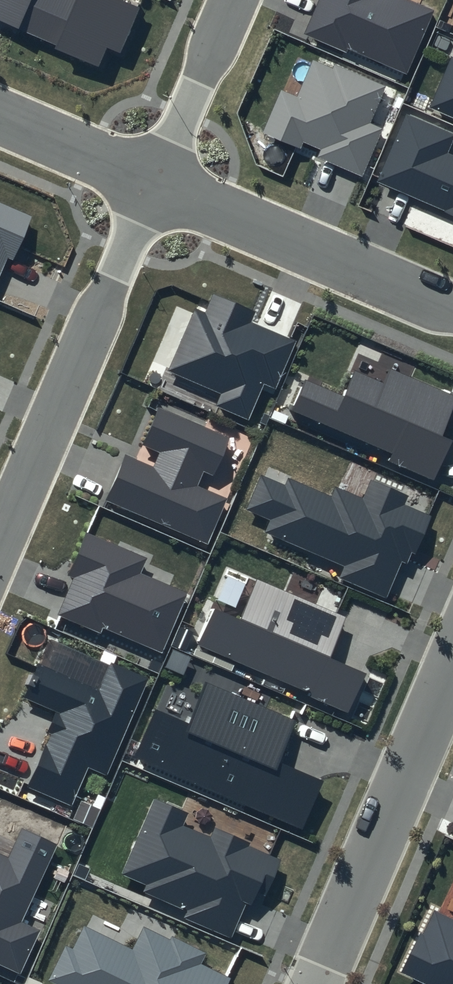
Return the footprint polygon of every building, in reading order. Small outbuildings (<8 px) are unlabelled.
[(98,64),(106,46),(120,52),(139,7),(122,0),(0,0),(0,21),(98,64)] [(304,34),(346,52),(348,49),(406,74),(434,11),(409,0),(319,0),(304,34)] [(452,118),(452,56),(451,56),(429,107),(452,118)] [(362,176),(382,129),(370,124),(385,87),(334,65),(333,68),(313,60),(297,96),(282,89),(263,134),(300,150),(303,143),(319,150),(317,157),(362,176)] [(406,114),(377,182),(452,214),(452,155),(447,152),(452,139),(452,134),(406,114)] [(0,202),(0,273),(7,258),(14,261),(33,216),(0,202)] [(249,419),(264,384),(275,389),(296,342),(252,322),(256,312),(214,294),(205,314),(195,309),(168,371),(221,394),(216,405),(249,419)] [(355,370),(344,397),(300,378),(287,409),(391,454),(388,461),(435,481),(452,442),(441,437),(452,408),(452,395),(390,368),(384,383),(355,370)] [(230,437),(159,407),(142,445),(160,453),(154,467),(125,454),(105,501),(207,545),(227,498),(198,485),(203,472),(213,475),(230,437)] [(285,484),(261,474),(246,509),(271,520),(266,531),(347,566),(341,579),(385,598),(402,559),(411,563),(431,516),(405,505),(410,494),(371,478),(362,497),(335,486),(331,495),(288,477),(285,484)] [(148,557),(87,531),(68,576),(74,578),(58,615),(101,633),(103,628),(163,653),(189,593),(142,572),(148,557)] [(257,579),(240,619),(214,608),(197,647),(349,714),(366,674),(329,658),(347,618),(257,579)] [(98,688),(39,663),(25,698),(60,713),(28,788),(72,806),(88,768),(107,776),(149,677),(109,661),(98,688)] [(296,721),(205,681),(187,722),(155,708),(134,757),(302,829),(323,781),(278,762),(296,721)] [(187,813),(154,799),(121,875),(146,886),(143,892),(187,911),(184,918),(232,939),(247,904),(259,909),(281,859),(249,846),(250,843),(215,828),(210,838),(182,826),(187,813)] [(20,972),(40,930),(22,922),(58,844),(21,827),(7,857),(0,853),(0,963),(20,972)] [(433,908),(401,973),(424,983),(452,983),(452,919),(433,908)] [(84,926),(73,949),(66,945),(48,981),(54,983),(228,983),(231,978),(202,964),(207,954),(171,936),(170,940),(144,927),(133,950),(84,926)]
